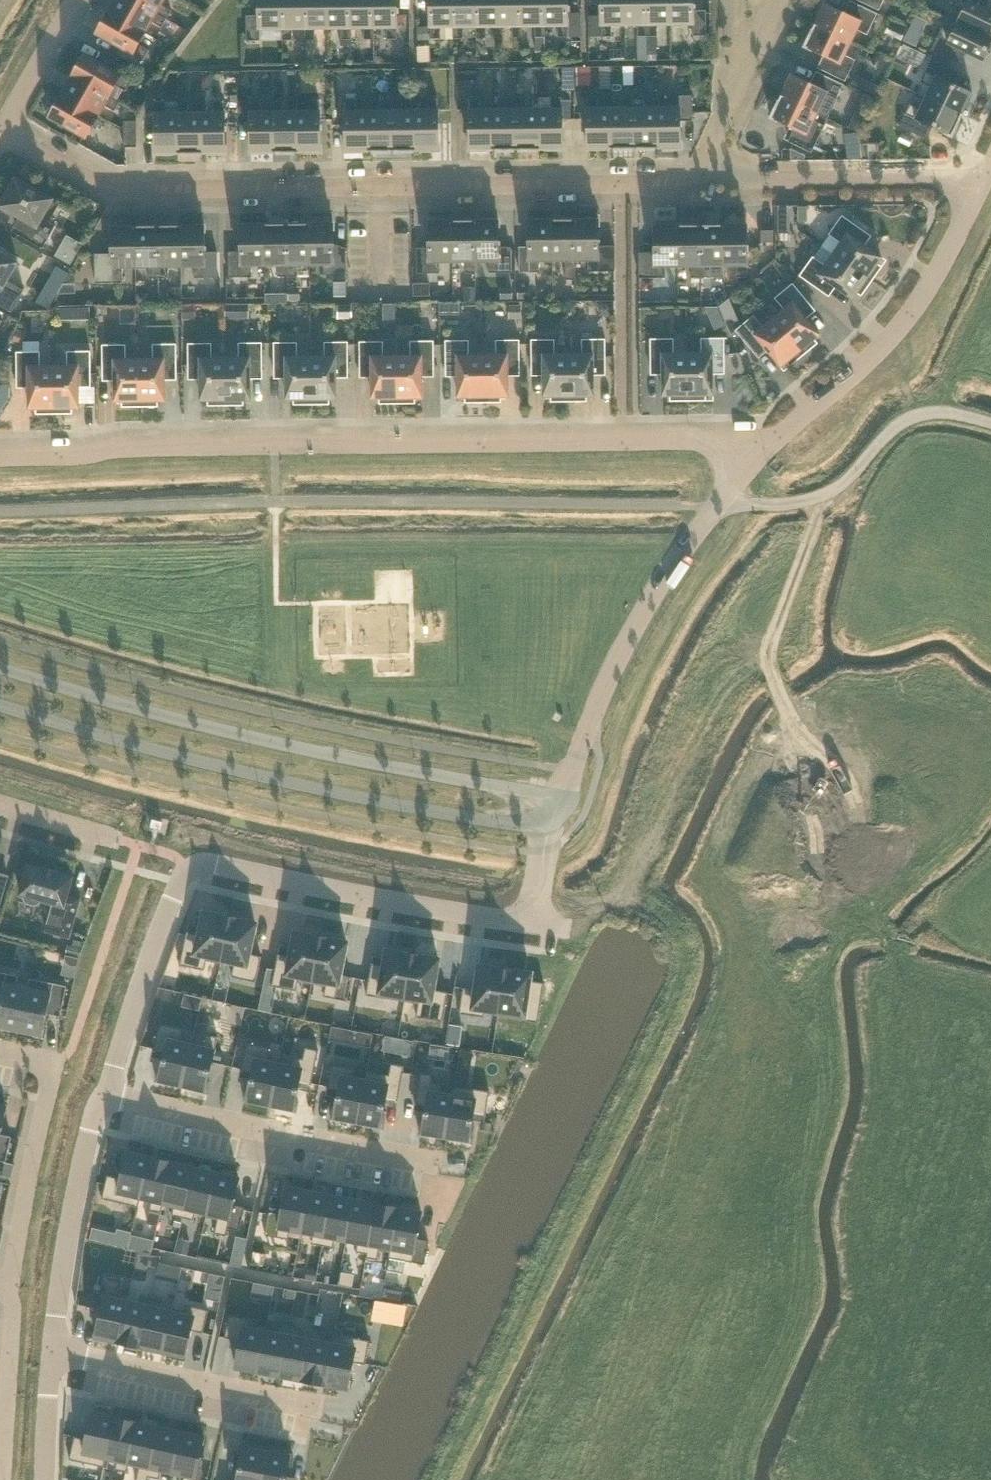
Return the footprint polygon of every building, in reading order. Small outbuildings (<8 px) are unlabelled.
[(167,19),(134,0),(117,0),(110,12),(110,13),(145,33),(151,21),(163,27),(167,19)] [(163,0),(134,0),(167,19),(172,10),(161,4),(163,0)] [(283,29),(282,0),(259,0),(259,15),(247,16),(247,41),(260,41),(260,29),(283,29)] [(306,29),(305,0),(282,0),(283,29),(283,40),(293,40),(293,29),(306,29)] [(329,28),(328,0),(305,0),(306,29),(306,40),(316,40),(316,28),(329,28)] [(352,28),(351,0),(328,0),(329,28),(342,28),(342,40),(352,40),(352,28)] [(374,28),(374,0),(351,0),(352,28),(364,28),(364,40),(374,39),(374,28)] [(374,28),(387,28),(387,39),(398,39),(397,0),(374,0),(374,28)] [(454,27),(454,0),(430,0),(430,25),(431,37),(431,39),(441,39),(441,27),(454,27)] [(477,27),(476,0),(454,0),(454,27),(454,38),(464,38),(464,27),(477,27)] [(500,26),(499,0),(476,0),(477,27),(477,38),(487,38),(487,27),(500,26)] [(523,26),(522,0),(499,0),(500,26),(513,26),(513,38),(523,38),(523,26)] [(545,26),(545,0),(522,0),(523,26),(535,26),(536,37),(546,37),(545,26)] [(545,26),(558,26),(558,37),(569,37),(569,23),(569,11),(568,0),(545,0),(545,26)] [(625,25),(624,0),(601,0),(602,37),(612,37),(612,25),(625,25)] [(648,36),(648,0),(624,0),(625,25),(638,25),(638,36),(648,36)] [(671,24),(671,0),(648,0),(648,36),(658,36),(658,25),(671,24)] [(671,24),(693,24),(694,36),(707,36),(707,10),(694,11),(694,0),(671,0),(671,24)] [(880,10),(885,0),(859,0),(880,10)] [(958,22),(990,37),(990,11),(981,6),(983,0),(955,0),(953,5),(963,10),(958,22)] [(826,3),(816,25),(852,42),(858,30),(868,35),(879,14),(856,3),(850,15),(826,3)] [(569,11),(569,23),(581,23),(581,11),(569,11)] [(138,44),(145,33),(110,13),(108,16),(106,15),(98,28),(101,29),(98,33),(133,53),(132,53),(144,60),(150,50),(138,44)] [(958,22),(953,32),(942,27),(931,50),(954,61),(960,49),(984,60),(990,46),(990,37),(958,22)] [(896,23),(891,35),(902,40),(908,28),(896,23)] [(431,37),(430,25),(419,25),(419,37),(431,37)] [(852,42),(816,25),(806,47),(830,58),(824,70),(847,81),(857,60),(846,55),(852,42)] [(909,31),(904,41),(917,47),(921,37),(909,31)] [(658,36),(648,36),(648,56),(658,56),(658,36)] [(916,48),(906,43),(900,56),(910,60),(916,48)] [(76,73),(74,75),(110,95),(115,85),(127,91),(132,81),(120,75),(85,56),(83,60),(81,59),(73,72),(76,73)] [(931,87),(926,98),(962,115),(973,93),(949,82),(955,70),(932,59),(921,82),(931,87)] [(644,64),(635,64),(636,77),(644,77),(644,64)] [(577,66),(577,85),(593,85),(592,65),(577,66)] [(612,65),(601,65),(602,88),(613,87),(612,65)] [(478,68),(459,69),(459,79),(479,78),(478,68)] [(792,74),(782,96),(819,113),(825,101),(835,106),(845,84),(822,74),(816,86),(792,74)] [(63,96),(62,97),(97,116),(104,105),(115,111),(121,101),(110,95),(74,75),(74,77),(63,96)] [(870,78),(864,90),(876,96),(882,84),(870,78)] [(681,107),(681,119),(695,119),(694,93),(680,94),(680,96),(680,107),(681,107)] [(612,149),(635,149),(634,96),(624,96),(624,108),(611,108),(612,149)] [(635,149),(658,148),(658,108),(645,108),(644,96),(634,96),(635,149)] [(658,108),(658,148),(659,148),(681,148),(681,119),(681,107),(680,107),(680,96),(670,96),(670,108),(658,108)] [(819,113),(782,96),(772,118),(796,129),(790,141),(812,152),(828,118),(819,113)] [(97,116),(62,97),(56,108),(54,107),(47,118),(54,122),(55,120),(86,137),(97,116)] [(539,109),(540,150),(541,150),(541,149),(563,149),(563,109),(562,109),(562,97),(552,97),(552,109),(539,109)] [(611,149),(612,149),(611,108),(599,108),(598,97),(588,97),(589,108),(588,108),(588,149),(611,149)] [(493,150),(494,150),(493,109),(480,110),(480,98),(470,98),(470,110),(470,150),(493,150)] [(494,150),(517,150),(516,98),(506,98),(506,109),(493,109),(494,150)] [(517,150),(540,150),(539,109),(526,109),(526,98),(516,98),(517,150)] [(962,115),(926,98),(921,109),(911,104),(900,126),(922,137),(928,125),(944,133),(943,135),(953,140),(963,120),(961,119),(962,115)] [(369,152),(369,111),(356,111),(356,99),(346,100),(346,111),(346,152),(369,151),(369,152)] [(369,152),(393,151),(392,99),(382,99),(382,111),(369,111),(369,152)] [(393,151),(416,151),(415,110),(402,111),(402,99),(392,99),(393,151)] [(415,110),(416,151),(439,150),(439,110),(438,110),(438,99),(428,99),(428,110),(415,110)] [(273,153),(274,153),(274,112),(261,112),(261,100),(251,101),(251,112),(250,112),(251,153),(273,152),(273,153)] [(274,153),(298,153),(297,112),(284,112),(284,100),(274,100),(274,112),(274,153)] [(297,112),(298,153),(298,152),(321,152),(320,111),(320,100),(310,100),(310,112),(297,112)] [(179,154),(202,154),(202,113),(189,113),(189,101),(179,101),(179,113),(179,154)] [(202,113),(202,154),(203,154),(203,153),(226,153),(225,112),(225,101),(215,101),(215,113),(202,113)] [(178,154),(179,154),(179,113),(166,113),(166,102),(156,102),(156,113),(155,113),(156,154),(178,153),(178,154)] [(248,105),(239,105),(239,116),(248,116),(248,105)] [(137,121),(124,121),(124,147),(137,147),(137,121)] [(790,149),(790,161),(804,161),(806,157),(790,149)] [(0,197),(0,201),(2,202),(0,206),(26,221),(18,234),(43,248),(56,225),(50,222),(60,205),(53,201),(54,200),(42,193),(44,189),(27,179),(25,183),(16,178),(12,185),(8,183),(0,197)] [(789,233),(789,208),(775,208),(775,233),(789,233)] [(843,215),(829,234),(822,245),(834,254),(872,281),(882,267),(878,264),(882,258),(859,242),(866,232),(843,215)] [(575,219),(552,220),(553,260),(566,260),(566,280),(576,280),(576,260),(575,219)] [(589,260),(589,272),(616,271),(616,246),(599,246),(599,220),(576,220),(576,219),(575,219),(576,260),(589,260)] [(475,220),(453,221),(453,261),(464,261),(466,261),(466,273),(476,273),(476,261),(475,220)] [(489,261),(489,273),(512,272),(512,247),(499,247),(499,221),(476,221),(476,220),(475,220),(476,261),(489,261)] [(546,272),(546,261),(553,260),(552,220),(535,220),(535,247),(523,247),(523,273),(546,272)] [(413,273),(440,273),(440,262),(453,261),(453,221),(451,221),(429,221),(429,248),(413,248),(413,273)] [(334,223),(310,224),(311,264),(324,264),(324,275),(334,275),(334,281),(347,281),(346,250),(334,250),(334,223)] [(252,276),(252,265),(265,265),(264,224),(241,225),(241,251),(229,251),(229,277),(252,276)] [(265,265),(277,265),(278,276),(288,276),(287,224),(264,224),(265,265)] [(288,276),(298,276),(298,265),(311,264),(310,224),(287,224),(288,276)] [(159,278),(170,278),(169,267),(182,266),(181,225),(159,226),(159,278)] [(205,252),(205,225),(181,225),(182,266),(195,266),(195,277),(218,277),(218,252),(205,252)] [(666,266),(679,266),(678,225),(677,225),(677,226),(655,226),(655,253),(639,253),(639,265),(640,278),(653,278),(666,278),(666,266)] [(692,278),(702,277),(701,225),(678,225),(679,266),(692,266),(692,278)] [(711,277),(711,266),(724,266),(724,225),(701,225),(702,277),(711,277)] [(743,277),(748,277),(747,225),(725,225),(724,225),(724,266),(737,266),(737,271),(737,277),(743,277)] [(112,226),(113,253),(95,253),(96,283),(124,282),(123,267),(136,266),(136,226),(112,226)] [(149,278),(159,278),(159,226),(136,226),(136,266),(136,267),(149,267),(149,278)] [(773,228),(760,228),(760,240),(773,240),(773,228)] [(68,239),(56,260),(72,269),(84,248),(68,239)] [(12,312),(25,290),(12,283),(22,265),(0,252),(0,305),(12,312)] [(862,295),(872,281),(834,254),(826,265),(814,256),(800,276),(824,292),(831,282),(853,298),(858,292),(862,295)] [(775,318),(804,354),(817,343),(814,339),(820,334),(803,313),(812,305),(794,283),(775,298),(785,310),(775,318)] [(63,287),(58,297),(76,297),(76,287),(63,287)] [(519,288),(519,301),(531,301),(531,288),(519,288)] [(723,288),(711,288),(711,301),(723,301),(723,288)] [(465,289),(465,301),(476,301),(476,289),(465,289)] [(289,290),(290,302),(301,302),(301,290),(289,290)] [(502,290),(502,301),(514,301),(514,290),(502,290)] [(170,291),(170,302),(182,302),(182,291),(170,291)] [(274,295),(274,303),(287,303),(287,295),(274,295)] [(719,305),(731,333),(731,335),(737,330),(741,326),(729,297),(719,305)] [(353,304),(337,304),(338,322),(353,322),(353,304)] [(613,305),(600,305),(600,319),(613,319),(613,305)] [(184,308),(184,322),(197,322),(196,307),(184,308)] [(510,307),(510,318),(520,318),(520,307),(510,307)] [(74,308),(59,309),(59,324),(74,324),(74,308)] [(228,308),(228,322),(239,322),(239,308),(228,308)] [(99,309),(99,319),(109,319),(109,309),(99,309)] [(791,365),(804,354),(775,318),(764,327),(755,315),(741,326),(737,330),(755,352),(764,345),(782,366),(788,361),(791,365)] [(19,331),(12,345),(18,348),(25,334),(19,331)] [(702,353),(688,354),(689,400),(706,400),(706,395),(714,395),(713,367),(726,367),(725,338),(702,338),(702,353)] [(583,354),(569,355),(570,401),(587,401),(587,396),(595,396),(594,368),(607,368),(606,339),(583,339),(583,354)] [(689,400),(688,354),(675,354),(675,339),(651,339),(652,368),(664,368),(664,395),(672,395),(672,400),(689,400)] [(484,356),(484,402),(501,402),(501,397),(509,397),(509,369),(521,369),(520,340),(497,340),(497,355),(484,356)] [(570,401),(569,355),(556,355),(556,340),(532,340),(533,369),(545,368),(545,396),(553,396),(553,401),(570,401)] [(398,403),(398,356),(384,357),(384,341),(360,342),(361,371),(373,370),(373,398),(381,398),(381,403),(398,403)] [(411,356),(398,356),(398,403),(415,403),(415,398),(423,398),(423,370),(435,370),(435,341),(411,341),(411,356)] [(467,402),(484,402),(484,356),(470,356),(470,341),(446,341),(447,370),(459,369),(459,397),(467,397),(467,402)] [(313,404),(312,357),(298,358),(298,342),(275,343),(275,371),(287,371),(288,399),(295,399),(296,404),(313,404)] [(326,357),(312,357),(313,404),(330,403),(330,399),(337,399),(337,371),(349,371),(349,342),(325,342),(326,357)] [(210,405),(227,405),(226,358),(213,359),(213,343),(189,344),(189,372),(202,372),(202,400),(210,400),(210,405)] [(226,358),(227,405),(244,404),(244,400),(252,399),(251,372),(264,372),(263,343),(240,343),(240,358),(226,358)] [(154,359),(140,360),(141,406),(158,406),(158,401),(165,401),(165,373),(177,373),(177,344),(153,344),(154,359)] [(141,406),(140,360),(126,360),(126,345),(103,345),(103,374),(115,374),(116,402),(123,402),(123,407),(141,406)] [(54,367),(55,414),(72,413),(72,409),(80,409),(79,381),(92,381),(91,351),(68,351),(68,367),(54,367)] [(38,414),(55,414),(54,367),(41,367),(41,352),(17,352),(17,381),(30,381),(30,409),(38,409),(38,414)] [(58,870),(45,866),(44,869),(29,865),(21,894),(26,896),(25,898),(27,902),(36,904),(40,902),(41,900),(54,903),(46,931),(69,938),(80,899),(67,895),(72,878),(57,873),(58,870)] [(0,905),(9,876),(0,873),(0,905)] [(213,918),(200,970),(211,971),(214,960),(225,962),(233,922),(213,918)] [(233,922),(225,962),(235,964),(233,976),(244,978),(255,926),(233,922)] [(299,937),(287,989),(297,991),(300,980),(311,982),(320,942),(320,941),(299,937)] [(320,942),(311,982),(323,984),(321,995),(331,997),(342,945),(320,942)] [(391,953),(381,1006),(392,1007),(394,996),(406,997),(411,957),(391,953)] [(411,957),(406,997),(417,1000),(416,1011),(426,1013),(435,961),(411,957)] [(484,968),(476,1021),(487,1022),(489,1011),(501,1012),(505,972),(484,968)] [(20,1029),(29,985),(17,983),(19,976),(0,972),(0,998),(2,998),(0,1006),(0,1027),(14,1031),(15,1028),(20,1029)] [(505,972),(501,1012),(511,1014),(510,1025),(521,1027),(528,974),(505,972)] [(29,985),(20,1029),(25,1030),(24,1033),(45,1037),(47,1026),(45,1026),(49,1008),(62,1011),(67,986),(30,978),(29,985)] [(160,1024),(155,1049),(168,1052),(164,1069),(161,1068),(160,1080),(181,1084),(181,1082),(186,1082),(194,1043),(183,1041),(185,1029),(160,1024)] [(194,1043),(186,1082),(191,1083),(190,1086),(212,1090),(214,1079),(211,1078),(215,1061),(228,1064),(233,1039),(208,1034),(206,1045),(194,1043)] [(246,1041),(242,1066),(255,1068),(252,1086),(249,1086),(247,1097),(268,1101),(268,1098),(273,1099),(280,1059),(269,1057),(271,1046),(246,1041)] [(280,1059),(273,1099),(277,1100),(277,1103),(299,1106),(301,1095),(299,1095),(301,1077),(315,1079),(319,1055),(294,1050),(293,1061),(280,1059)] [(332,1057),(328,1082),(341,1084),(338,1101),(335,1100),(333,1113),(354,1116),(355,1113),(360,1114),(366,1074),(355,1072),(356,1061),(332,1057)] [(366,1074),(360,1114),(365,1114),(364,1118),(386,1121),(388,1109),(385,1109),(387,1092),(400,1093),(403,1069),(379,1064),(378,1076),(366,1074)] [(416,1070),(413,1095),(426,1097),(424,1115),(421,1114),(420,1126),(441,1129),(441,1126),(446,1127),(451,1087),(441,1085),(441,1074),(416,1070)] [(451,1087),(446,1127),(451,1127),(451,1131),(472,1133),(474,1121),(472,1121),(473,1104),(487,1106),(490,1081),(465,1077),(464,1088),(451,1087)] [(6,1162),(12,1137),(1,1134),(7,1107),(0,1105),(0,1160),(6,1162)] [(108,1175),(102,1198),(139,1207),(141,1197),(150,1158),(127,1153),(121,1178),(108,1175)] [(150,1158),(141,1197),(153,1199),(150,1209),(161,1212),(172,1163),(150,1158)] [(172,1163),(161,1212),(162,1212),(164,1202),(175,1204),(172,1215),(183,1217),(195,1168),(172,1163)] [(195,1168),(183,1217),(194,1220),(195,1214),(206,1217),(217,1174),(195,1168)] [(217,1174),(206,1217),(218,1220),(215,1233),(226,1236),(228,1228),(240,1231),(245,1208),(234,1205),(240,1179),(217,1174)] [(270,1212),(266,1235),(289,1239),(291,1229),(303,1231),(310,1192),(286,1188),(282,1214),(270,1212)] [(310,1192),(303,1231),(314,1233),(312,1243),(323,1245),(332,1196),(310,1192)] [(332,1196),(323,1245),(334,1247),(336,1237),(347,1239),(354,1200),(332,1196)] [(354,1200),(347,1239),(359,1241),(357,1252),(368,1254),(377,1204),(354,1200)] [(377,1204),(368,1254),(378,1259),(380,1250),(390,1252),(389,1258),(390,1258),(399,1208),(377,1204)] [(399,1208),(390,1258),(425,1264),(429,1241),(418,1238),(422,1213),(399,1208)] [(109,1279),(96,1335),(119,1341),(128,1302),(129,1297),(117,1295),(120,1281),(109,1279)] [(128,1302),(119,1341),(141,1346),(152,1297),(141,1294),(139,1305),(128,1302)] [(152,1297),(141,1346),(163,1351),(172,1312),(161,1309),(163,1299),(152,1297)] [(172,1312),(163,1351),(186,1355),(192,1330),(204,1333),(209,1310),(186,1304),(184,1310),(173,1307),(172,1312)] [(230,1314),(225,1337),(241,1340),(236,1366),(259,1371),(267,1327),(256,1325),(257,1319),(230,1314)] [(267,1327),(259,1371),(281,1375),(291,1326),(280,1324),(278,1334),(267,1332),(268,1327),(267,1327)] [(291,1326),(281,1375),(304,1379),(313,1330),(312,1330),(310,1340),(299,1338),(301,1328),(291,1326)] [(313,1330),(304,1379),(326,1383),(335,1334),(333,1344),(322,1342),(324,1332),(313,1330)] [(335,1334),(326,1383),(349,1388),(354,1361),(366,1363),(370,1341),(335,1334)] [(116,1380),(114,1395),(141,1398),(142,1383),(116,1380)] [(75,1436),(70,1459),(104,1467),(107,1456),(115,1418),(92,1413),(87,1439),(75,1436)] [(115,1418),(107,1456),(118,1459),(116,1469),(127,1472),(137,1423),(115,1418)] [(127,1472),(130,1461),(140,1464),(137,1479),(148,1479),(149,1476),(160,1428),(137,1423),(127,1472)] [(160,1428),(149,1476),(160,1479),(162,1468),(173,1471),(182,1433),(160,1428)] [(173,1471),(185,1473),(183,1479),(208,1479),(209,1474),(197,1472),(205,1438),(182,1433),(173,1471)] [(224,1479),(262,1479),(267,1452),(263,1452),(264,1449),(242,1445),(239,1457),(242,1457),(239,1474),(226,1471),(224,1479)] [(262,1479),(287,1479),(289,1466),(292,1467),(294,1455),(272,1451),(272,1453),(267,1452),(262,1479)]
